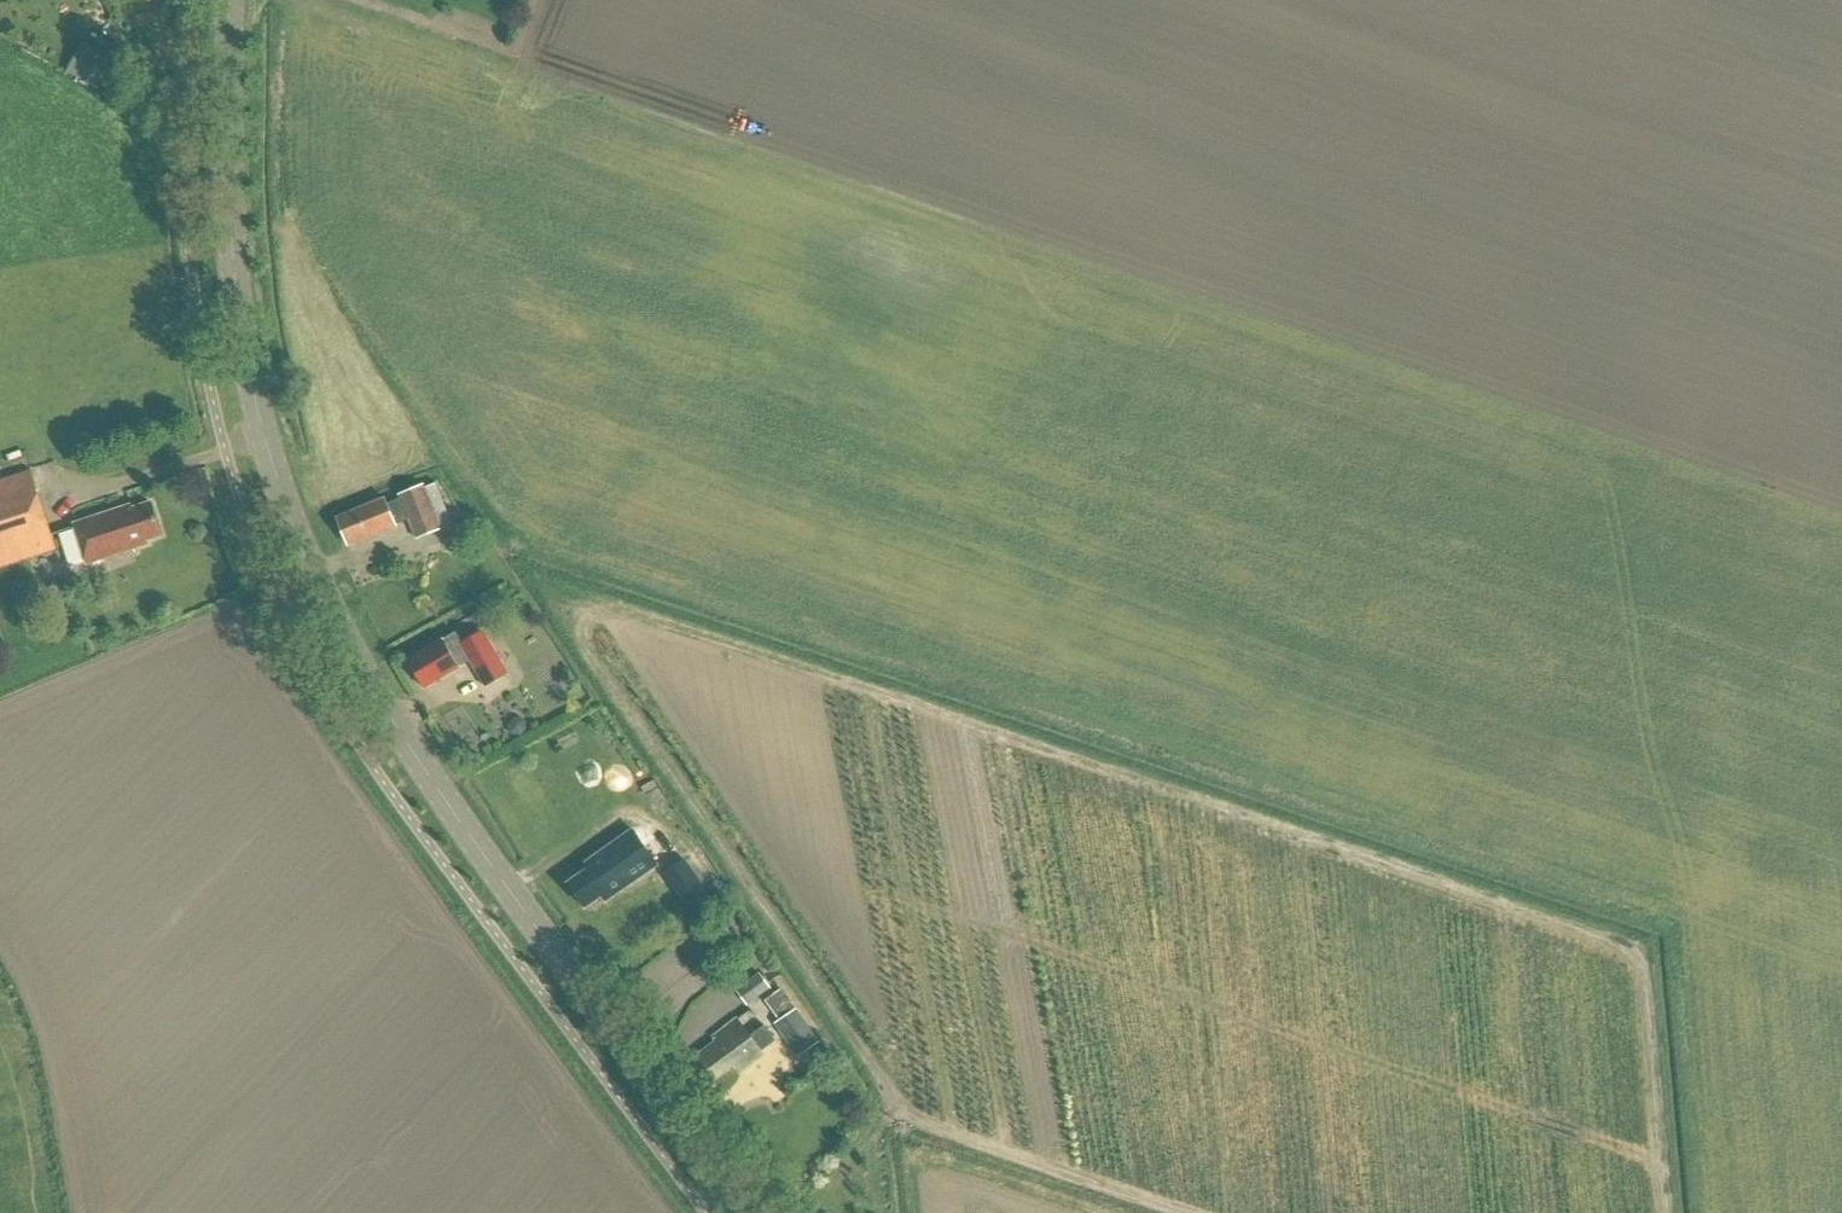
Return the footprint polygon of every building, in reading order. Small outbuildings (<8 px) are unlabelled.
[(76,78),(101,91),(116,63),(91,50),(76,78)] [(0,481),(0,568),(56,550),(30,471),(0,481)] [(382,500),(335,519),(347,547),(394,528),(393,527),(407,521),(414,540),(439,530),(421,487),(397,496),(399,501),(385,507),(382,500)] [(87,565),(149,543),(148,539),(163,534),(153,503),(127,512),(125,506),(73,524),(87,565)] [(399,661),(437,639),(429,626),(391,648),(399,661)] [(453,635),(407,662),(423,688),(469,661),(485,688),(510,674),(485,630),(459,644),(453,635)] [(590,870),(567,885),(582,906),(600,894),(604,900),(638,877),(639,878),(663,862),(640,827),(586,864),(590,870)] [(714,901),(686,860),(664,875),(692,916),(714,901)] [(747,1006),(771,988),(760,973),(736,991),(747,1006)] [(780,1019),(794,1003),(777,988),(763,1004),(780,1019)] [(775,1024),(799,1058),(821,1042),(797,1008),(775,1024)] [(766,1026),(755,1034),(751,1037),(748,1032),(744,1035),(735,1022),(713,1038),(716,1042),(701,1053),(705,1059),(699,1063),(712,1081),(732,1066),(737,1073),(759,1056),(758,1055),(777,1041),(766,1026)]
